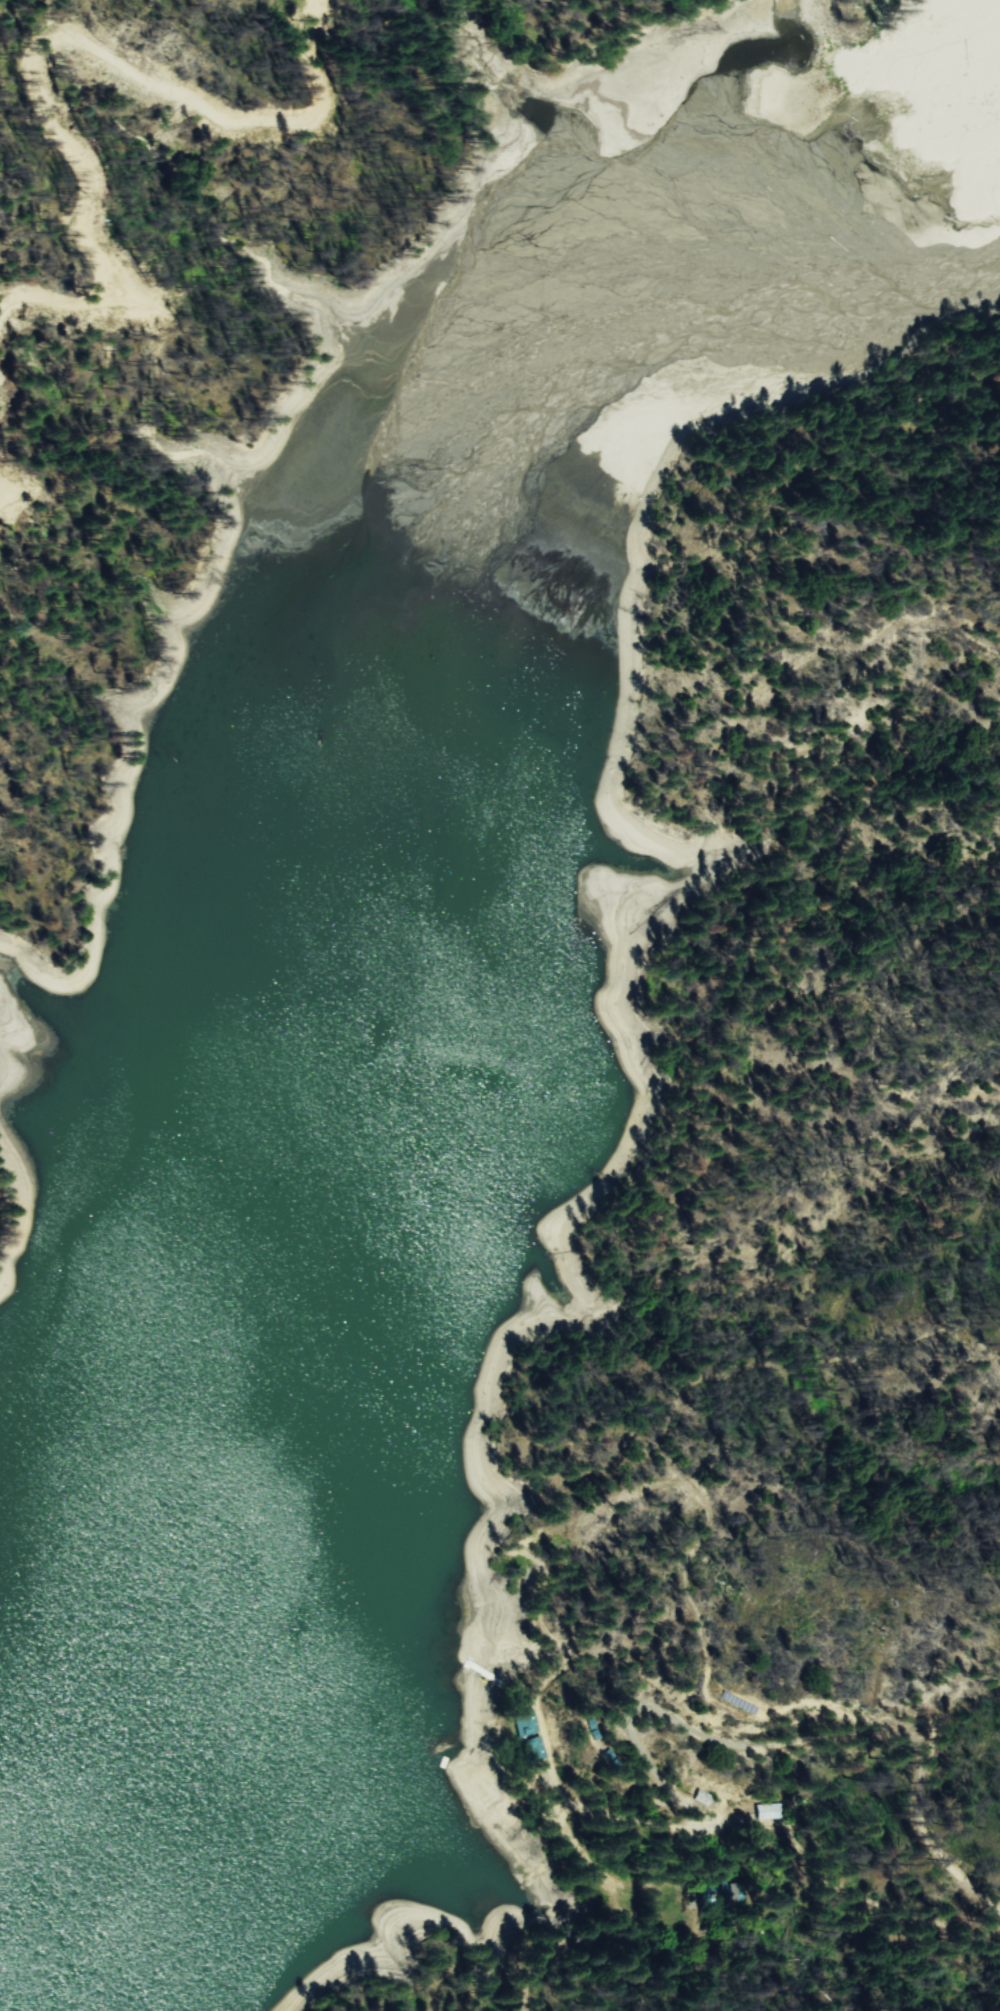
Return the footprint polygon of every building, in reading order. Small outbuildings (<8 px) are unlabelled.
[(507,1715),(515,1737),(536,1730),(529,1708),(507,1715)] [(756,1803),(756,1819),(785,1818),(785,1802),(756,1803)]
